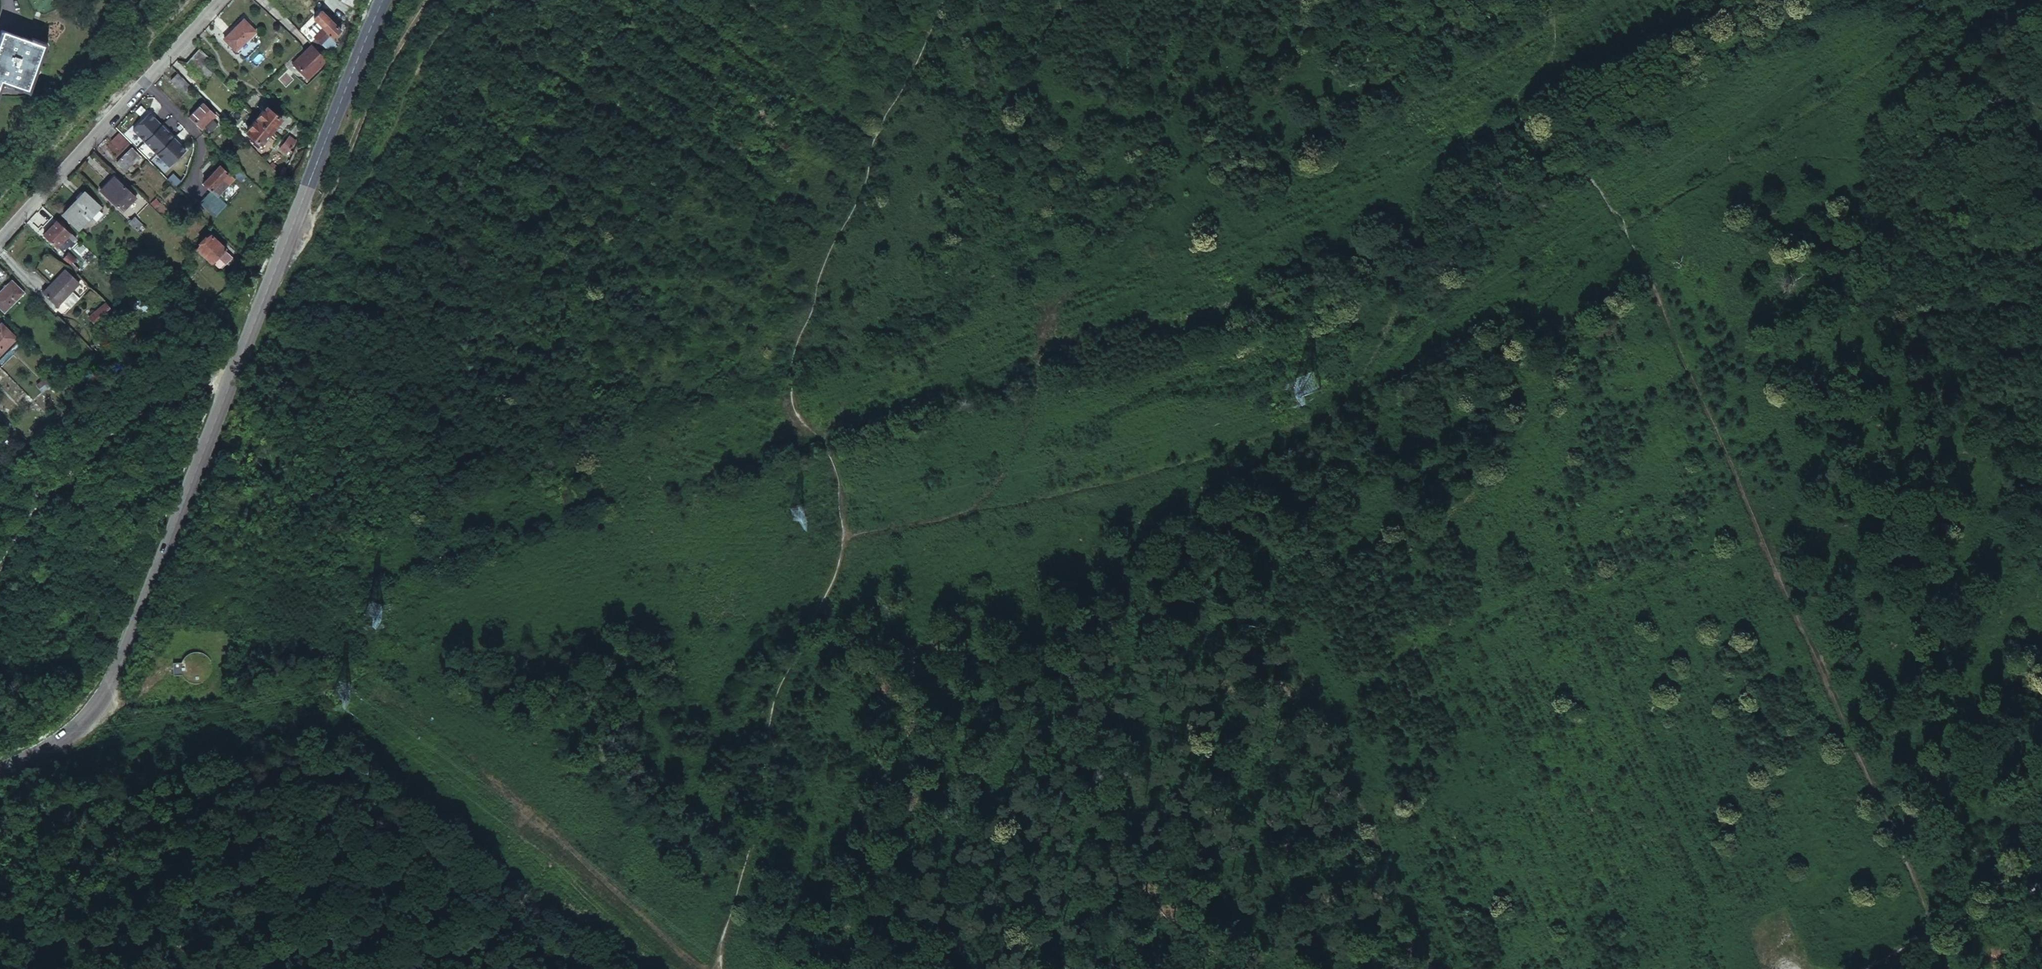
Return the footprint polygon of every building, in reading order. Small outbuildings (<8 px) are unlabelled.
[(124,11),(118,5),(106,17),(112,23),(124,11)] [(321,30),(315,36),(327,50),(336,41),(333,37),(339,30),(328,19),(320,28),(321,30)] [(241,20),(223,39),(234,50),(253,30),(241,20)] [(24,87),(39,43),(1,29),(0,32),(0,78),(24,87)] [(311,43),(290,62),(304,78),(325,59),(311,43)] [(197,49),(190,55),(203,67),(209,61),(197,49)] [(190,55),(185,61),(197,73),(203,67),(190,55)] [(180,86),(185,81),(182,78),(174,71),(170,76),(180,86)] [(201,102),(187,118),(194,125),(198,129),(201,127),(207,132),(213,126),(207,120),(212,114),(201,102)] [(267,111),(259,122),(266,127),(274,133),(282,122),(267,111)] [(147,113),(130,129),(143,142),(158,126),(151,120),(152,118),(147,113)] [(259,122),(250,134),(265,146),(274,133),(266,127),(259,122)] [(165,133),(158,126),(143,142),(155,154),(170,138),(171,138),(166,132),(165,133)] [(119,148),(125,140),(118,133),(111,140),(119,148)] [(292,137),(288,142),(293,147),(297,142),(292,137)] [(170,138),(155,154),(167,166),(183,150),(178,144),(177,145),(170,138)] [(293,147),(288,142),(286,143),(282,148),(286,153),(291,149),(293,147)] [(129,149),(116,163),(124,172),(138,157),(129,149)] [(247,176),(227,157),(222,162),(241,181),(247,176)] [(233,180),(219,166),(204,181),(212,190),(200,202),(215,216),(226,204),(218,195),(233,180)] [(99,191),(108,199),(122,185),(113,176),(99,191)] [(134,197),(122,185),(108,199),(121,211),(134,197)] [(91,219),(101,209),(85,192),(74,203),(86,215),(91,219)] [(79,232),(91,219),(86,215),(74,203),(61,216),(79,232)] [(132,219),(128,224),(135,231),(139,226),(132,219)] [(53,221),(41,234),(54,247),(66,234),(53,221)] [(211,261),(213,260),(223,249),(226,246),(219,240),(205,255),(211,261)] [(230,256),(223,249),(213,260),(220,265),(230,256)] [(66,252),(60,258),(67,263),(69,260),(72,257),(66,252)] [(224,267),(222,270),(227,276),(230,273),(224,267)] [(65,271),(42,293),(56,307),(78,284),(65,271)] [(0,290),(0,311),(3,314),(22,294),(9,281),(0,290)] [(102,303),(88,317),(96,324),(109,310),(102,303)] [(0,322),(0,355),(17,338),(1,321),(0,322)] [(96,339),(90,344),(96,352),(103,345),(96,339)] [(1310,398),(1308,393),(1317,389),(1312,374),(1296,379),(1304,400),(1310,398)] [(46,378),(37,387),(43,393),(52,384),(46,378)]
